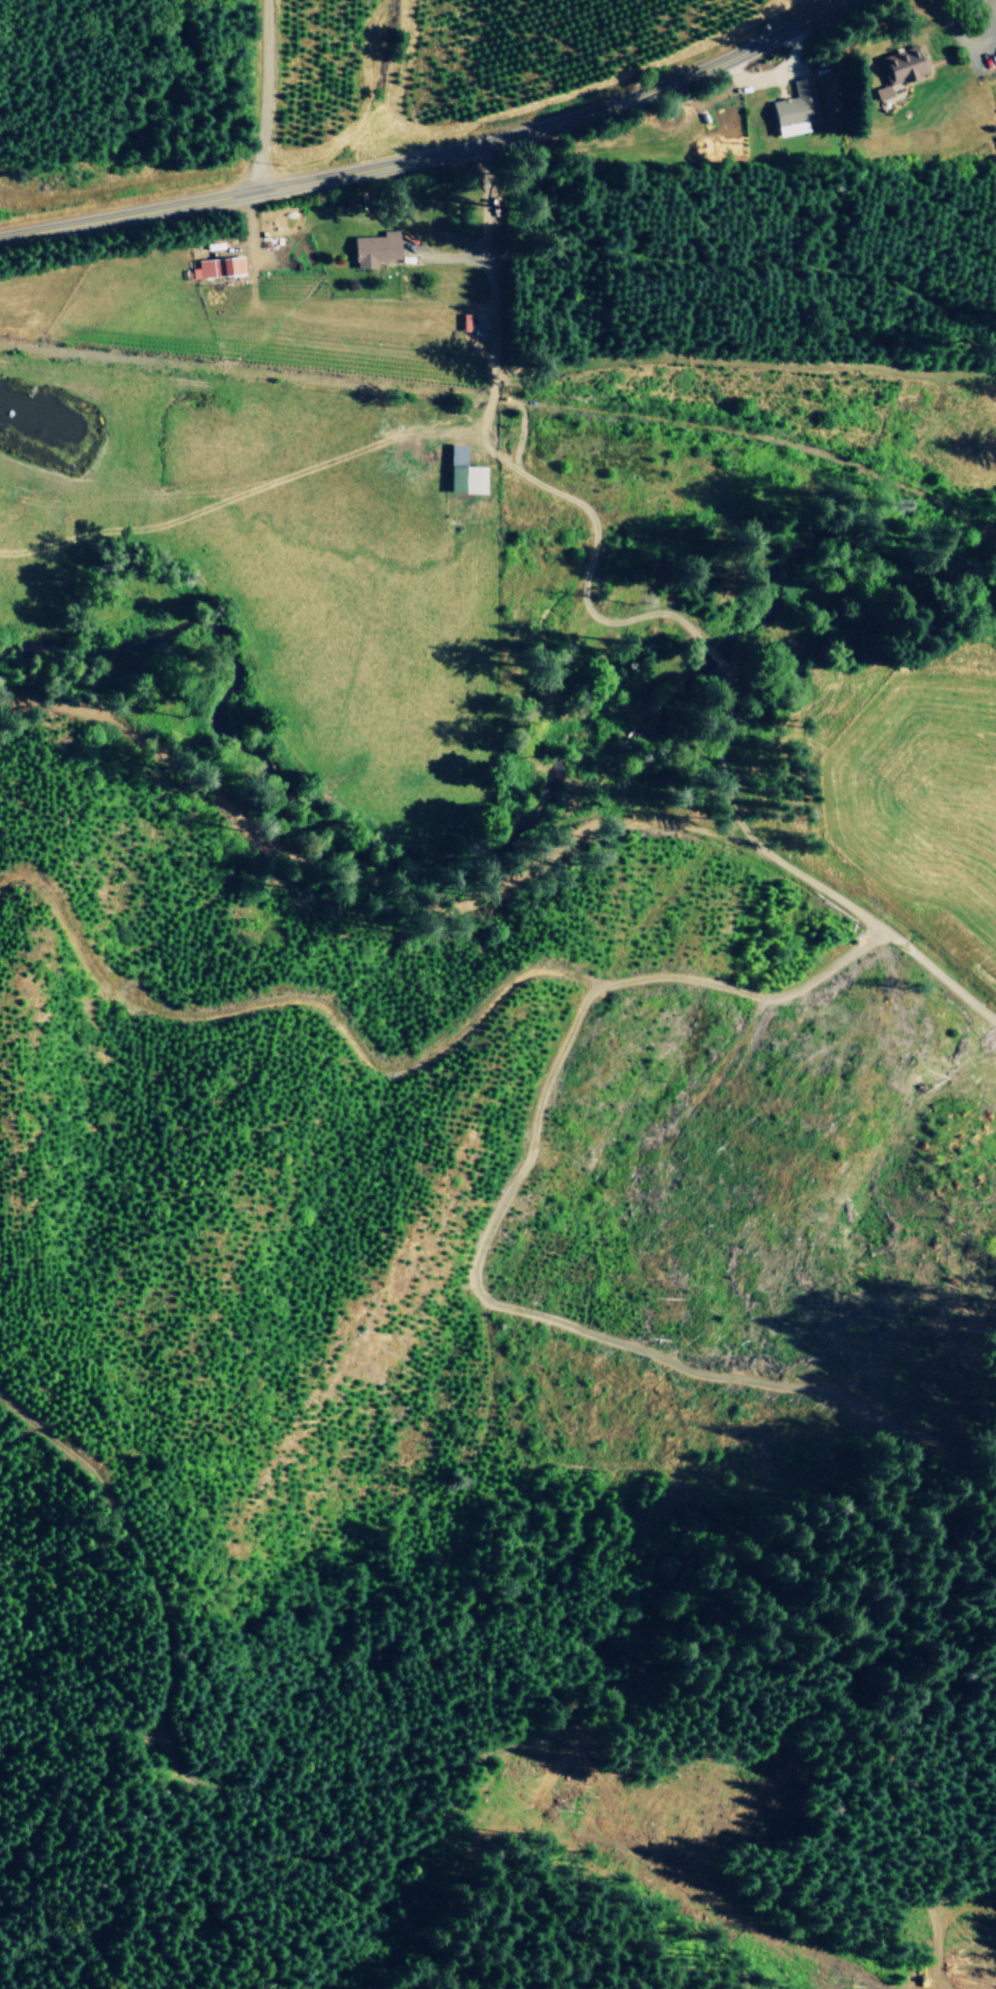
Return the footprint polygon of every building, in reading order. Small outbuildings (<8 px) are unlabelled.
[(927,72),(918,46),(878,59),(886,84),(873,88),(877,100),(891,95),(888,85),(927,72)] [(778,136),(808,131),(807,122),(819,120),(811,77),(792,80),(795,96),(772,101),(778,136)] [(383,236),(354,237),(355,269),(376,268),(375,260),(399,259),(398,230),(382,230),(383,236)] [(243,273),(241,255),(195,261),(196,268),(186,269),(187,279),(243,273)] [(467,445),(451,445),(449,493),(485,494),(486,467),(466,466),(467,445)]
